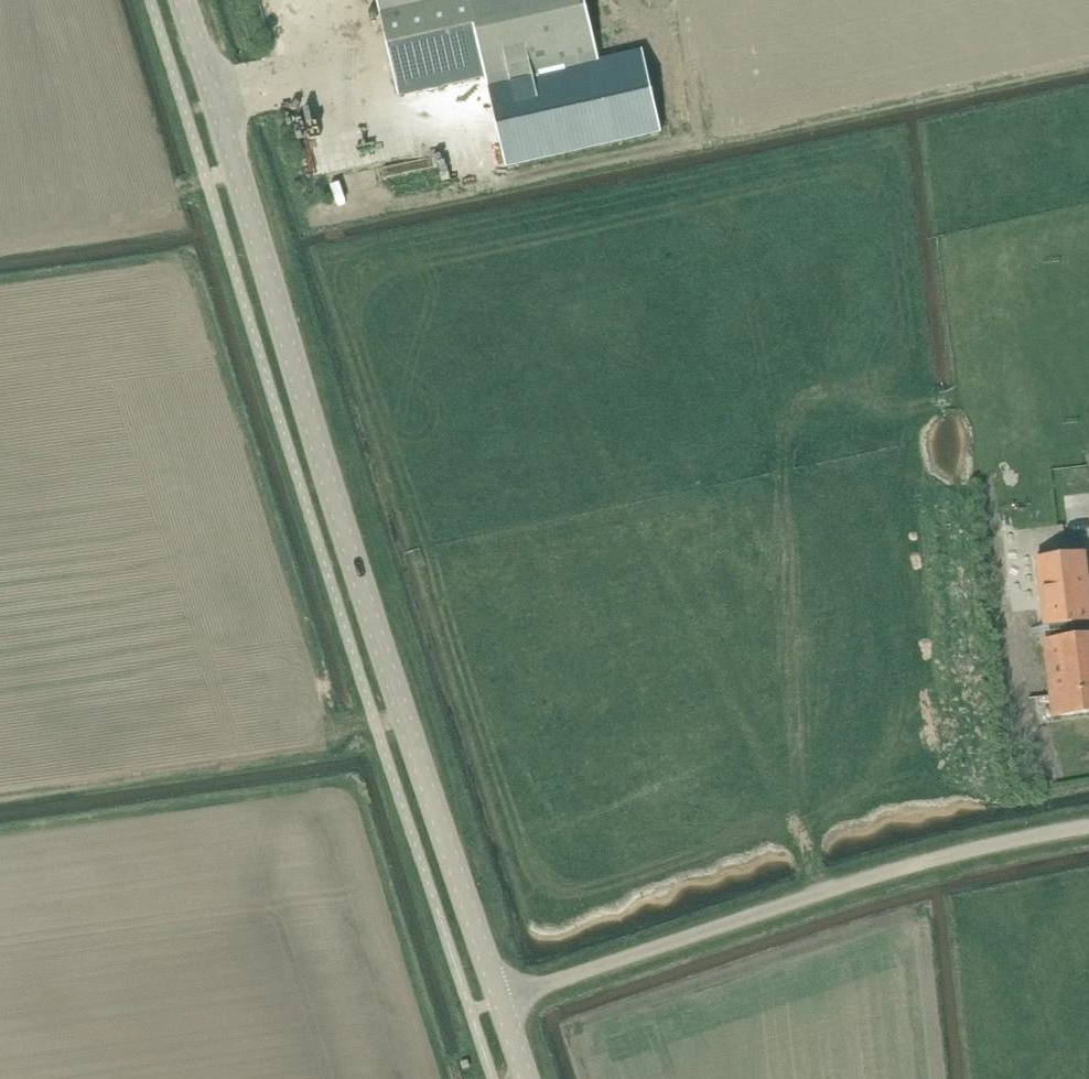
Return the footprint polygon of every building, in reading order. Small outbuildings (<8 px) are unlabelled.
[(585,0),(378,0),(400,96),(485,77),(505,167),(661,133),(643,49),(598,59),(585,0)] [(1086,553),(1037,558),(1046,639),(1042,639),(1048,697),(1088,693),(1088,581),(1086,553)] [(1048,697),(1050,719),(1088,715),(1088,693),(1048,697)]
